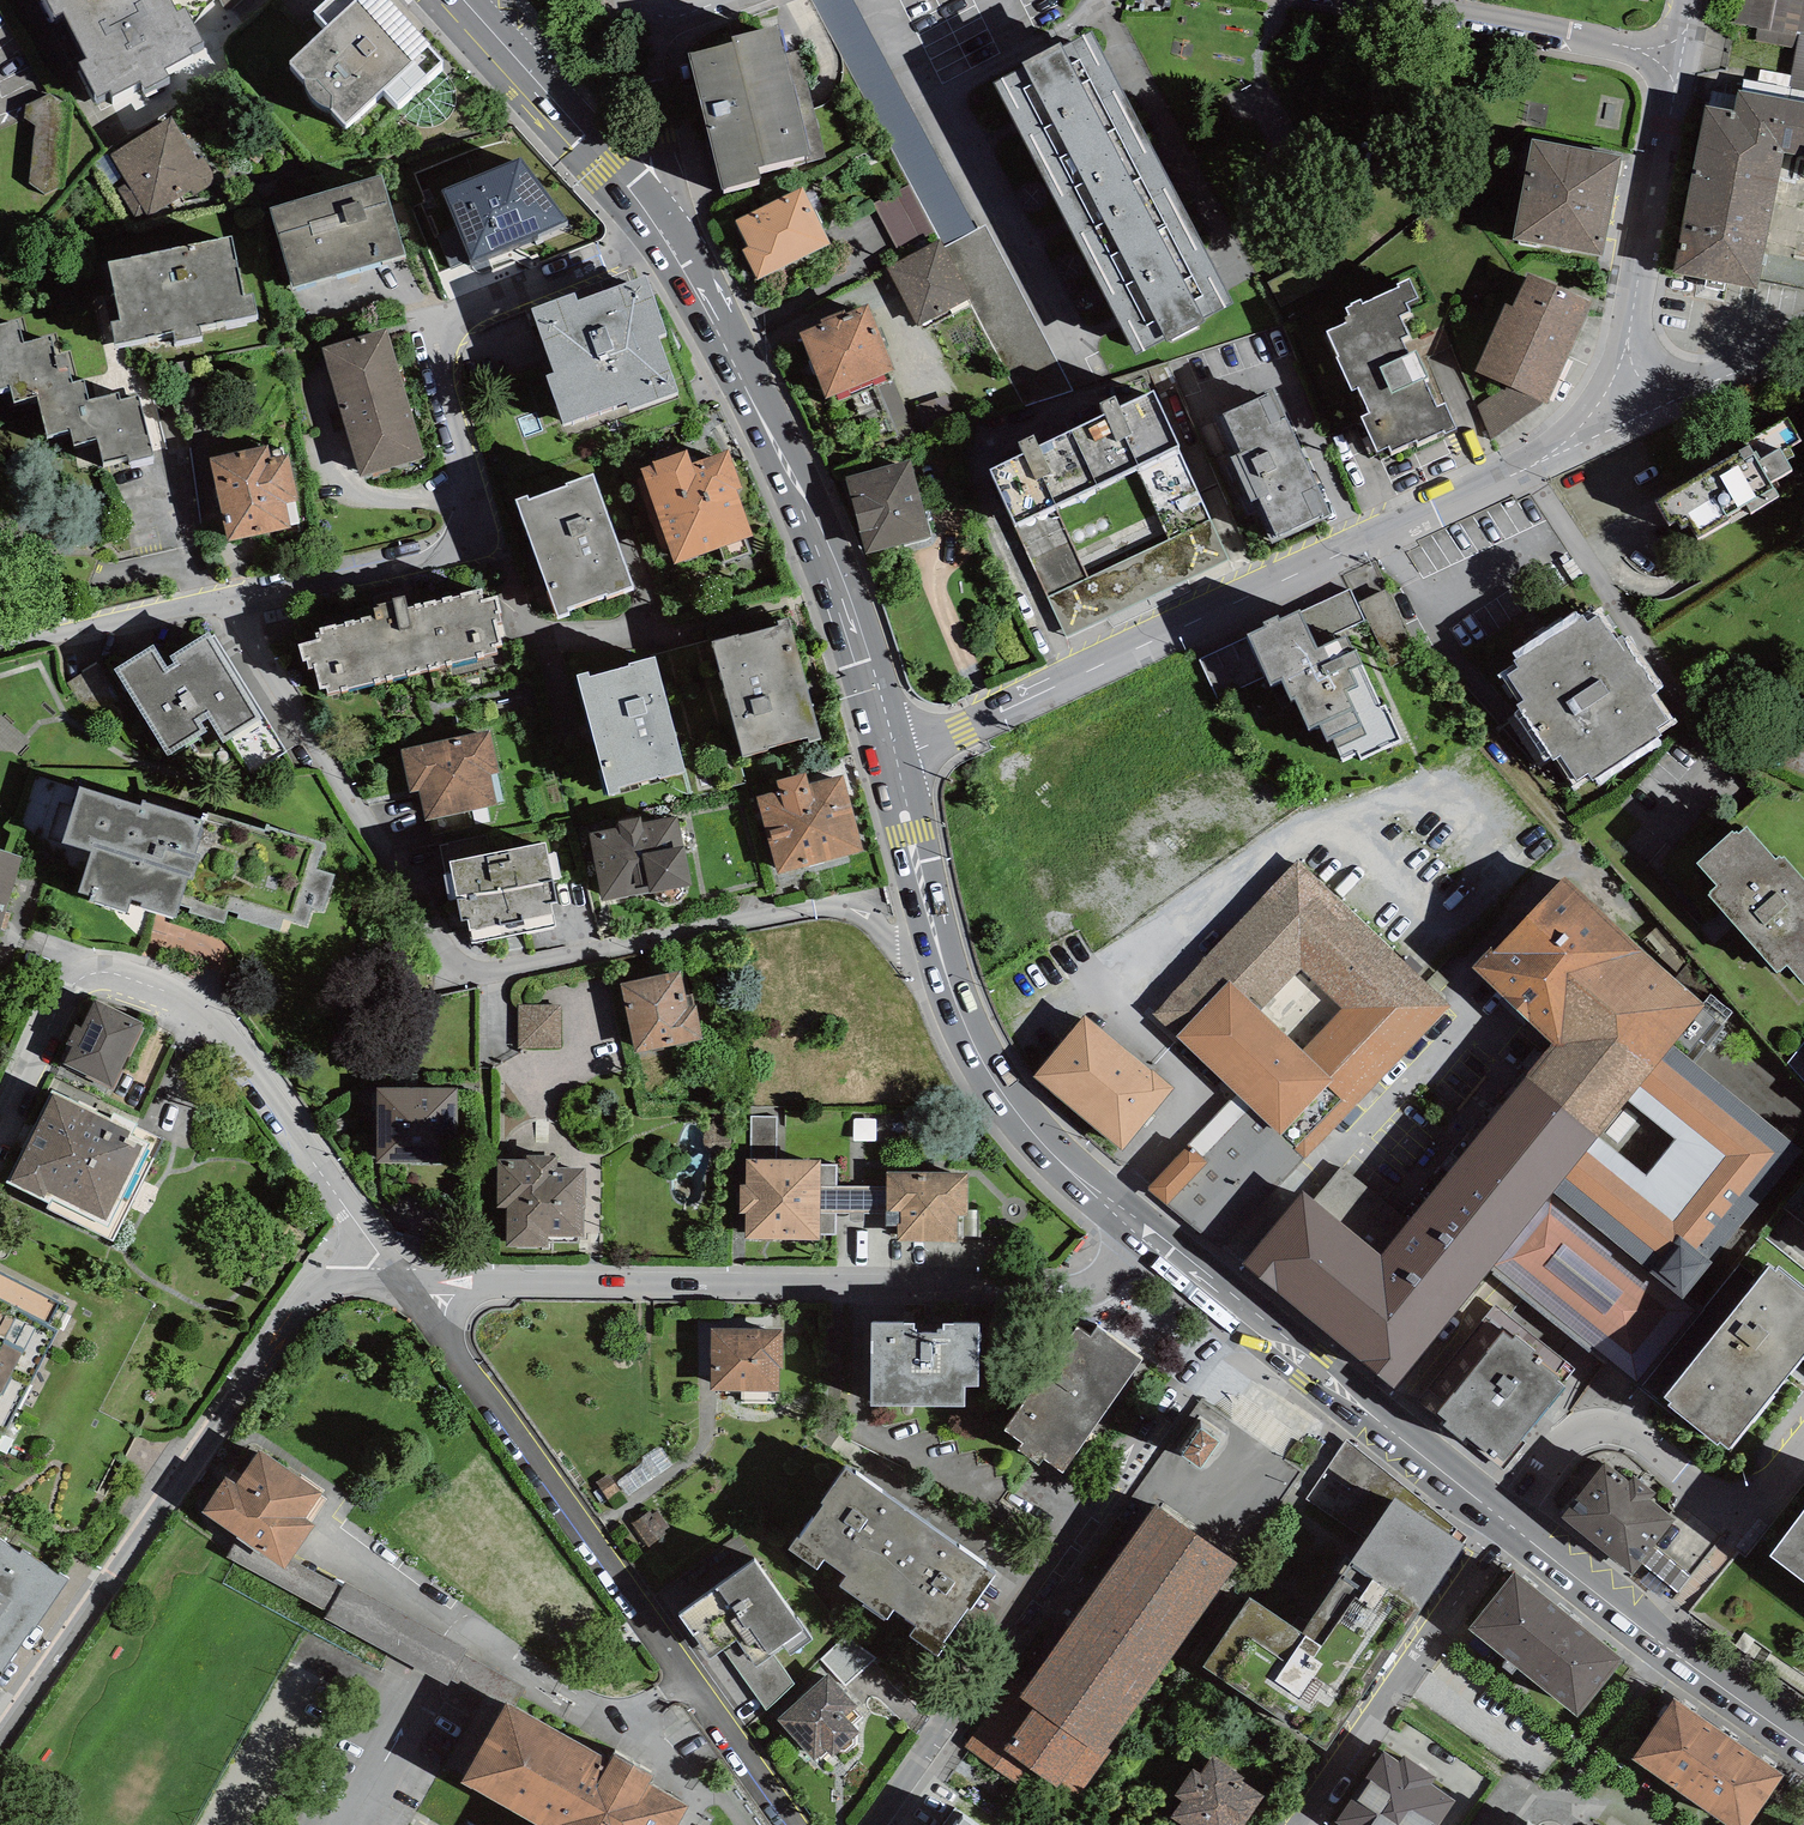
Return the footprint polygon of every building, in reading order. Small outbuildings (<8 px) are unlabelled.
[(55,4),(63,0),(88,47),(79,52),(97,87),(109,80),(112,84),(139,70),(144,78),(169,65),(164,56),(193,42),(190,35),(203,28),(189,0),(179,0),(178,1),(177,0),(53,0),(55,4)] [(313,1),(328,18),(290,52),(304,68),(305,74),(308,82),(313,90),(318,96),(326,101),(332,101),(345,114),(384,83),(393,96),(443,49),(398,0),(315,0),(313,1)] [(1770,27),(1775,0),(1750,0),(1745,26),(1769,30),(1770,27)] [(1803,29),(1803,0),(1775,0),(1770,27),(1799,32),(1803,33),(1803,29)] [(733,42),(688,53),(722,188),(762,178),(759,167),(826,150),(801,49),(786,53),(779,24),(732,36),(733,42)] [(993,83),(1137,354),(1166,338),(1168,342),(1205,323),(1203,320),(1226,308),(1234,303),(1090,32),(1061,47),(1059,43),(1022,62),(1024,67),(993,83)] [(1803,33),(1799,32),(1788,87),(1803,90),(1803,33)] [(1738,90),(1734,111),(1705,105),(1672,272),(1757,288),(1784,152),(1803,156),(1803,103),(1738,90)] [(34,95),(32,180),(66,181),(68,96),(34,95)] [(171,114),(109,151),(127,180),(117,186),(138,221),(148,214),(153,222),(219,183),(202,155),(197,158),(171,114)] [(1622,156),(1532,139),(1513,240),(1604,256),(1622,156)] [(522,141),(431,186),(467,271),(572,213),(522,141)] [(382,168),(271,199),(294,279),(404,248),(382,168)] [(911,185),(873,203),(896,251),(934,232),(911,185)] [(802,187),(736,220),(749,246),(741,250),(757,280),(831,243),(802,187)] [(986,225),(945,247),(971,298),(968,300),(1024,408),(1073,390),(986,225)] [(232,227),(108,254),(119,307),(110,309),(115,333),(174,320),(176,330),(200,325),(198,316),(256,303),(252,284),(245,285),(232,227)] [(941,241),(887,269),(917,326),(968,300),(971,298),(945,247),(941,241)] [(1593,302),(1528,273),(1513,307),(1505,303),(1475,371),(1508,386),(1543,402),(1547,404),(1593,302)] [(573,293),(531,309),(555,372),(545,375),(564,425),(625,402),(628,411),(679,391),(658,335),(665,332),(644,276),(576,302),(573,293)] [(1352,305),(1346,308),(1349,314),(1344,317),(1345,321),(1327,330),(1340,357),(1337,358),(1353,390),(1358,387),(1370,413),(1361,417),(1378,451),(1389,446),(1392,451),(1416,440),(1417,442),(1444,430),(1446,433),(1457,428),(1445,403),(1438,407),(1424,379),(1429,377),(1416,349),(1409,352),(1402,339),(1409,335),(1400,316),(1411,310),(1407,301),(1418,296),(1410,278),(1398,283),(1400,287),(1363,304),(1361,299),(1352,304),(1352,305)] [(823,322),(799,332),(825,398),(836,394),(838,400),(886,381),(884,375),(895,370),(869,304),(847,313),(846,308),(821,318),(823,322)] [(8,378),(12,392),(38,385),(47,426),(70,420),(73,434),(97,428),(103,454),(127,448),(128,453),(154,446),(139,384),(119,389),(118,384),(89,391),(84,369),(72,372),(65,343),(55,345),(50,326),(23,333),(17,309),(0,313),(0,380),(8,378)] [(387,328),(323,347),(361,476),(425,457),(387,328)] [(1491,439),(1543,402),(1508,386),(1477,405),(1491,439)] [(1273,388),(1221,412),(1241,453),(1232,457),(1255,505),(1259,503),(1277,541),(1333,515),(1273,388)] [(1214,516),(1180,445),(1155,390),(1120,405),(1116,396),(1101,403),(1106,415),(1070,432),(1095,485),(1136,466),(1169,537),(1214,516)] [(948,395),(919,405),(927,430),(956,421),(948,395)] [(1053,504),(1095,485),(1070,432),(1040,446),(1035,434),(1019,441),(1025,453),(990,469),(1015,523),(1049,596),(1087,577),(1053,504)] [(269,444),(209,457),(228,541),(291,527),(286,503),(300,500),(289,453),(272,457),(269,444)] [(1739,452),(1655,500),(1670,525),(1676,522),(1680,530),(1689,525),(1697,539),(1729,521),(1726,516),(1745,505),(1750,513),(1780,496),(1772,482),(1791,471),(1779,449),(1761,459),(1756,451),(1753,453),(1748,445),(1738,450),(1739,452)] [(687,450),(640,467),(675,565),(754,537),(737,490),(744,488),(730,450),(692,463),(687,450)] [(911,460),(845,477),(866,555),(932,537),(911,460)] [(526,496),(514,500),(557,615),(567,612),(566,607),(604,593),(605,596),(632,585),(591,473),(565,482),(566,485),(527,499),(526,496)] [(1087,577),(1049,596),(1067,637),(1231,557),(1214,516),(1169,537),(1087,577)] [(1383,634),(1414,617),(1393,578),(1361,595),(1383,634)] [(375,614),(320,627),(321,632),(315,634),(317,639),(298,643),(303,660),(307,659),(309,667),(315,666),(321,689),(326,688),(327,693),(497,651),(495,644),(503,642),(498,621),(501,620),(499,612),(502,611),(498,596),(486,599),(483,587),(408,605),(405,594),(393,598),(393,600),(388,602),(389,603),(373,607),(375,614)] [(1267,617),(1249,625),(1271,674),(1280,669),(1290,691),(1292,690),(1306,721),(1317,716),(1324,732),(1330,730),(1341,753),(1357,746),(1359,750),(1401,731),(1386,697),(1382,699),(1356,640),(1354,641),(1347,626),(1317,639),(1299,600),(1280,608),(1279,606),(1265,612),(1267,617)] [(1583,608),(1514,653),(1519,661),(1508,668),(1525,693),(1517,698),(1553,753),(1560,748),(1577,773),(1588,766),(1593,773),(1661,728),(1657,721),(1669,714),(1651,688),(1658,683),(1622,628),(1615,633),(1598,607),(1587,614),(1583,608)] [(738,635),(711,642),(742,759),(769,752),(768,748),(808,737),(809,743),(821,740),(789,618),(779,621),(780,626),(738,637),(738,635)] [(263,711),(208,625),(169,649),(173,657),(167,660),(154,639),(114,663),(167,751),(206,724),(200,715),(207,710),(223,735),(263,711)] [(589,672),(578,674),(608,795),(620,792),(619,788),(685,771),(656,655),(629,662),(630,665),(590,675),(589,672)] [(490,726),(400,747),(411,797),(421,795),(426,817),(497,801),(490,770),(499,768),(490,726)] [(780,791),(757,797),(778,874),(863,851),(842,774),(809,783),(806,772),(777,780),(780,791)] [(141,799),(79,780),(62,836),(91,844),(78,885),(90,889),(89,893),(128,904),(132,892),(141,895),(140,899),(176,910),(180,897),(189,900),(188,906),(224,917),(229,903),(237,906),(236,911),(280,925),(284,911),(307,918),(312,901),(324,905),(335,868),(317,862),(325,835),(267,817),(263,829),(143,792),(141,799)] [(33,786),(27,818),(62,824),(68,792),(33,786)] [(589,833),(602,901),(692,884),(679,815),(641,822),(640,817),(617,821),(619,828),(589,833)] [(1697,855),(1717,878),(1708,886),(1777,966),(1787,957),(1803,976),(1803,871),(1784,848),(1781,850),(1779,848),(1776,852),(1746,818),(1738,825),(1736,823),(1734,825),(1733,823),(1697,855)] [(546,843),(449,863),(461,922),(467,921),(471,944),(556,927),(551,902),(558,901),(546,843)] [(0,844),(0,921),(23,851),(0,844)] [(1452,1005),(1297,860),(1153,1011),(1235,1089),(1306,1153),(1452,1005)] [(1491,941),(1471,963),(1556,1037),(1526,1070),(1597,1132),(1671,1039),(1707,999),(1560,871),(1495,945),(1491,941)] [(680,967),(621,979),(635,1049),(704,1035),(697,1001),(687,1003),(680,967)] [(144,1017),(95,994),(81,1024),(76,1021),(67,1040),(71,1042),(64,1059),(114,1082),(144,1017)] [(561,1005),(519,1005),(519,1048),(561,1048),(561,1005)] [(1172,1083),(1083,1011),(1033,1072),(1122,1144),(1172,1083)] [(1803,1148),(1671,1039),(1597,1132),(1491,1258),(1637,1380),(1697,1309),(1680,1295),(1803,1148)] [(1303,1185),(1242,1258),(1392,1382),(1491,1258),(1597,1132),(1526,1070),(1379,1247),(1303,1185)] [(456,1085),(377,1083),(375,1157),(454,1158),(456,1085)] [(107,1112),(51,1084),(6,1175),(49,1196),(46,1202),(113,1234),(163,1134),(109,1108),(107,1112)] [(1235,1089),(1146,1188),(1216,1251),(1306,1153),(1235,1089)] [(525,1156),(497,1156),(498,1208),(506,1208),(507,1244),(546,1244),(546,1232),(585,1232),(585,1163),(556,1164),(556,1151),(525,1151),(525,1156)] [(820,1156),(746,1155),(746,1181),(740,1181),(739,1209),(746,1209),(746,1235),(819,1235),(819,1211),(820,1184),(820,1156)] [(967,1169),(887,1169),(887,1185),(887,1212),(887,1235),(898,1235),(898,1238),(957,1239),(957,1211),(967,1211),(967,1169)] [(887,1185),(820,1184),(819,1211),(822,1211),(887,1212),(887,1185)] [(1770,1258),(1664,1385),(1671,1391),(1668,1394),(1718,1434),(1720,1431),(1729,1438),(1803,1347),(1803,1280),(1778,1259),(1775,1262),(1770,1258)] [(68,1303),(0,1269),(0,1438),(68,1303)] [(1512,1329),(1503,1322),(1438,1403),(1447,1410),(1443,1415),(1462,1430),(1465,1426),(1494,1449),(1497,1446),(1504,1452),(1565,1377),(1558,1371),(1560,1368),(1531,1345),(1535,1340),(1515,1325),(1512,1329)] [(917,1323),(871,1323),(870,1407),(965,1407),(965,1387),(979,1387),(979,1323),(944,1323),(944,1328),(939,1328),(939,1332),(917,1332),(917,1323)] [(1091,1335),(1078,1326),(1004,1429),(1024,1443),(1019,1450),(1039,1465),(1043,1459),(1062,1472),(1143,1358),(1097,1326),(1091,1335)] [(784,1329),(711,1329),(710,1391),(779,1391),(779,1369),(784,1369),(784,1329)] [(1219,1424),(1199,1412),(1183,1439),(1202,1451),(1219,1424)] [(1466,1534),(1347,1439),(1307,1499),(1363,1536),(1302,1626),(1248,1590),(1203,1659),(1326,1742),(1466,1534)] [(320,1487),(259,1445),(239,1474),(236,1479),(225,1471),(200,1506),(238,1533),(284,1565),(290,1557),(315,1522),(302,1513),(320,1487)] [(1627,1476),(1605,1457),(1561,1510),(1631,1569),(1676,1515),(1651,1494),(1655,1489),(1632,1470),(1627,1476)] [(917,1510),(845,1458),(821,1492),(825,1494),(800,1530),(796,1528),(788,1540),(816,1559),(822,1549),(846,1566),(839,1576),(861,1591),(917,1510)] [(1011,1681),(965,1745),(995,1766),(1007,1748),(1076,1796),(1112,1746),(1107,1743),(1239,1557),(1155,1498),(1021,1688),(1011,1681)] [(1770,1547),(1803,1572),(1803,1502),(1770,1547)] [(995,1563),(917,1510),(861,1591),(887,1609),(894,1599),(917,1615),(909,1627),(936,1646),(944,1635),(942,1633),(967,1597),(970,1599),(995,1563)] [(443,1768),(460,1779),(507,1697),(512,1699),(521,1682),(464,1653),(468,1645),(447,1634),(442,1631),(345,1579),(342,1585),(290,1557),(284,1565),(238,1533),(227,1555),(328,1610),(325,1616),(422,1668),(427,1671),(448,1683),(450,1679),(481,1696),(443,1768)] [(0,1537),(0,1665),(2,1667),(33,1621),(36,1623),(69,1575),(59,1568),(58,1570),(22,1546),(19,1550),(0,1537)] [(803,1620),(753,1552),(716,1580),(716,1581),(678,1609),(711,1653),(720,1646),(765,1706),(796,1683),(771,1650),(785,1640),(790,1648),(813,1631),(804,1619),(803,1620)] [(1576,1717),(1622,1660),(1515,1575),(1469,1631),(1576,1717)] [(851,1679),(876,1652),(848,1626),(823,1653),(851,1679)] [(857,1701),(828,1669),(775,1717),(813,1758),(826,1747),(832,1753),(860,1728),(846,1712),(857,1701)] [(507,1697),(460,1779),(542,1824),(676,1824),(691,1799),(650,1776),(655,1767),(613,1744),(607,1753),(512,1699),(507,1697)] [(1630,1761),(1722,1824),(1750,1824),(1783,1778),(1672,1701),(1630,1761)] [(1382,1751),(1335,1821),(1340,1824),(1439,1824),(1455,1801),(1431,1784),(1436,1776),(1404,1754),(1398,1762),(1382,1751)] [(1170,1814),(1188,1824),(1241,1824),(1263,1791),(1241,1777),(1243,1773),(1212,1752),(1200,1771),(1192,1765),(1174,1793),(1181,1797),(1170,1814)] [(962,1811),(955,1807),(942,1824),(981,1824),(962,1811)] [(1529,1817),(1523,1824),(1541,1824),(1529,1817)]
